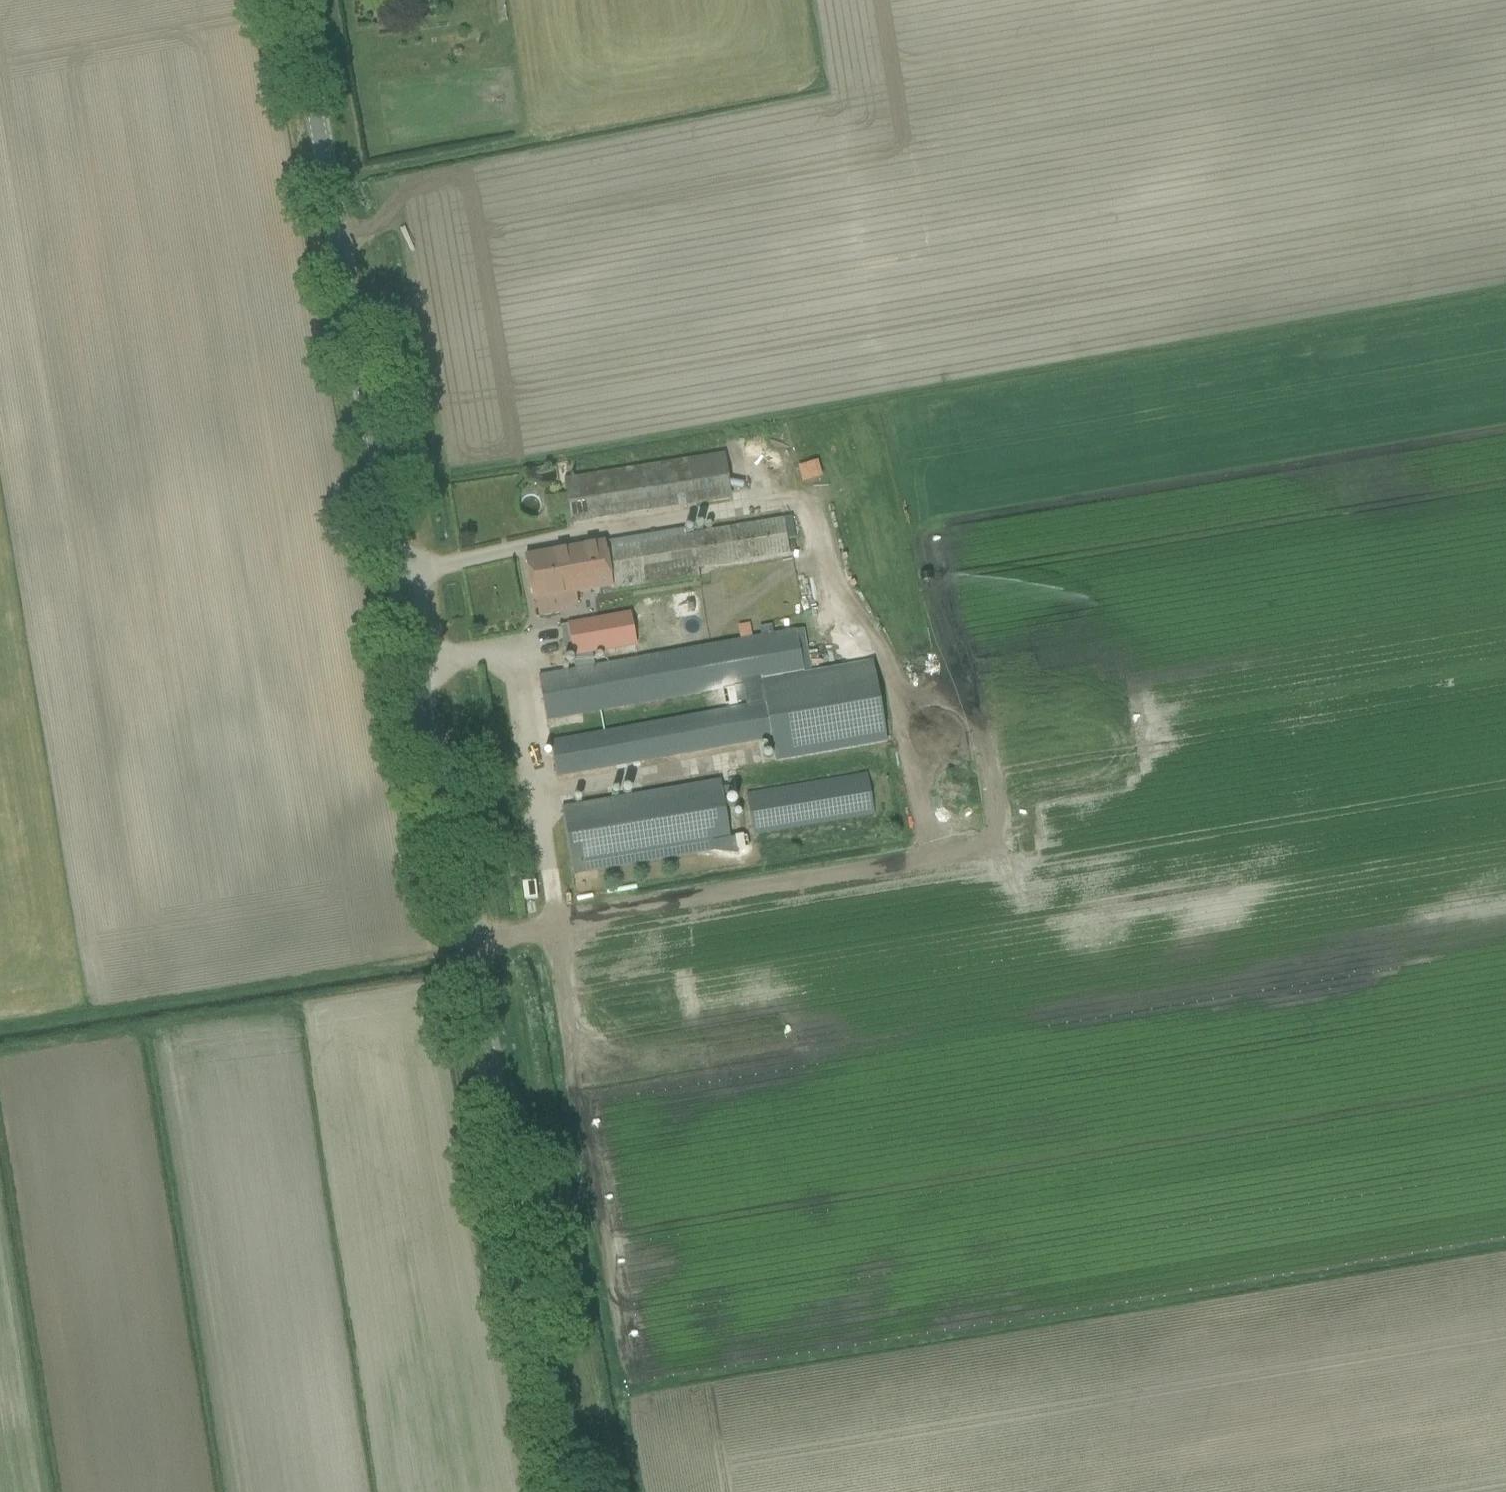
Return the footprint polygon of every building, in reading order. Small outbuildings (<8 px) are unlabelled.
[(404,16),(422,16),(422,0),(404,0),(404,16)] [(569,512),(571,524),(731,498),(722,444),(708,447),(710,456),(564,481),(566,494),(556,496),(559,514),(569,512)] [(544,554),(525,558),(532,601),(536,600),(539,618),(560,614),(559,611),(578,607),(576,593),(613,587),(614,592),(700,576),(699,570),(791,554),(784,517),(686,535),(685,529),(544,554)] [(560,625),(561,629),(566,657),(573,656),(576,670),(538,677),(546,721),(566,718),(764,682),(768,702),(550,741),(551,742),(557,777),(576,774),(772,741),(776,763),(887,743),(882,716),(872,661),(848,666),(805,674),(796,628),(773,633),(771,624),(759,627),(760,628),(760,630),(761,636),(752,638),(656,655),(656,653),(648,610),(560,625)] [(747,793),(754,835),(875,815),(867,772),(747,793)] [(582,805),(562,809),(572,867),(573,874),(605,869),(715,850),(715,852),(737,853),(735,838),(731,838),(721,782),(582,805)]
